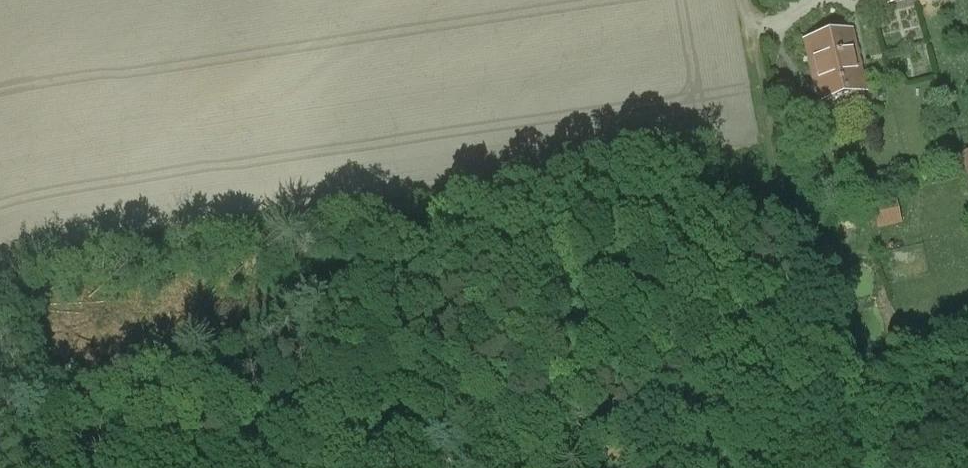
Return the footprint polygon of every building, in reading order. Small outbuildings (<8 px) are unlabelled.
[(851,27),(806,37),(820,100),(865,90),(851,27)] [(896,194),(873,199),(878,223),(901,218),(896,194)]
